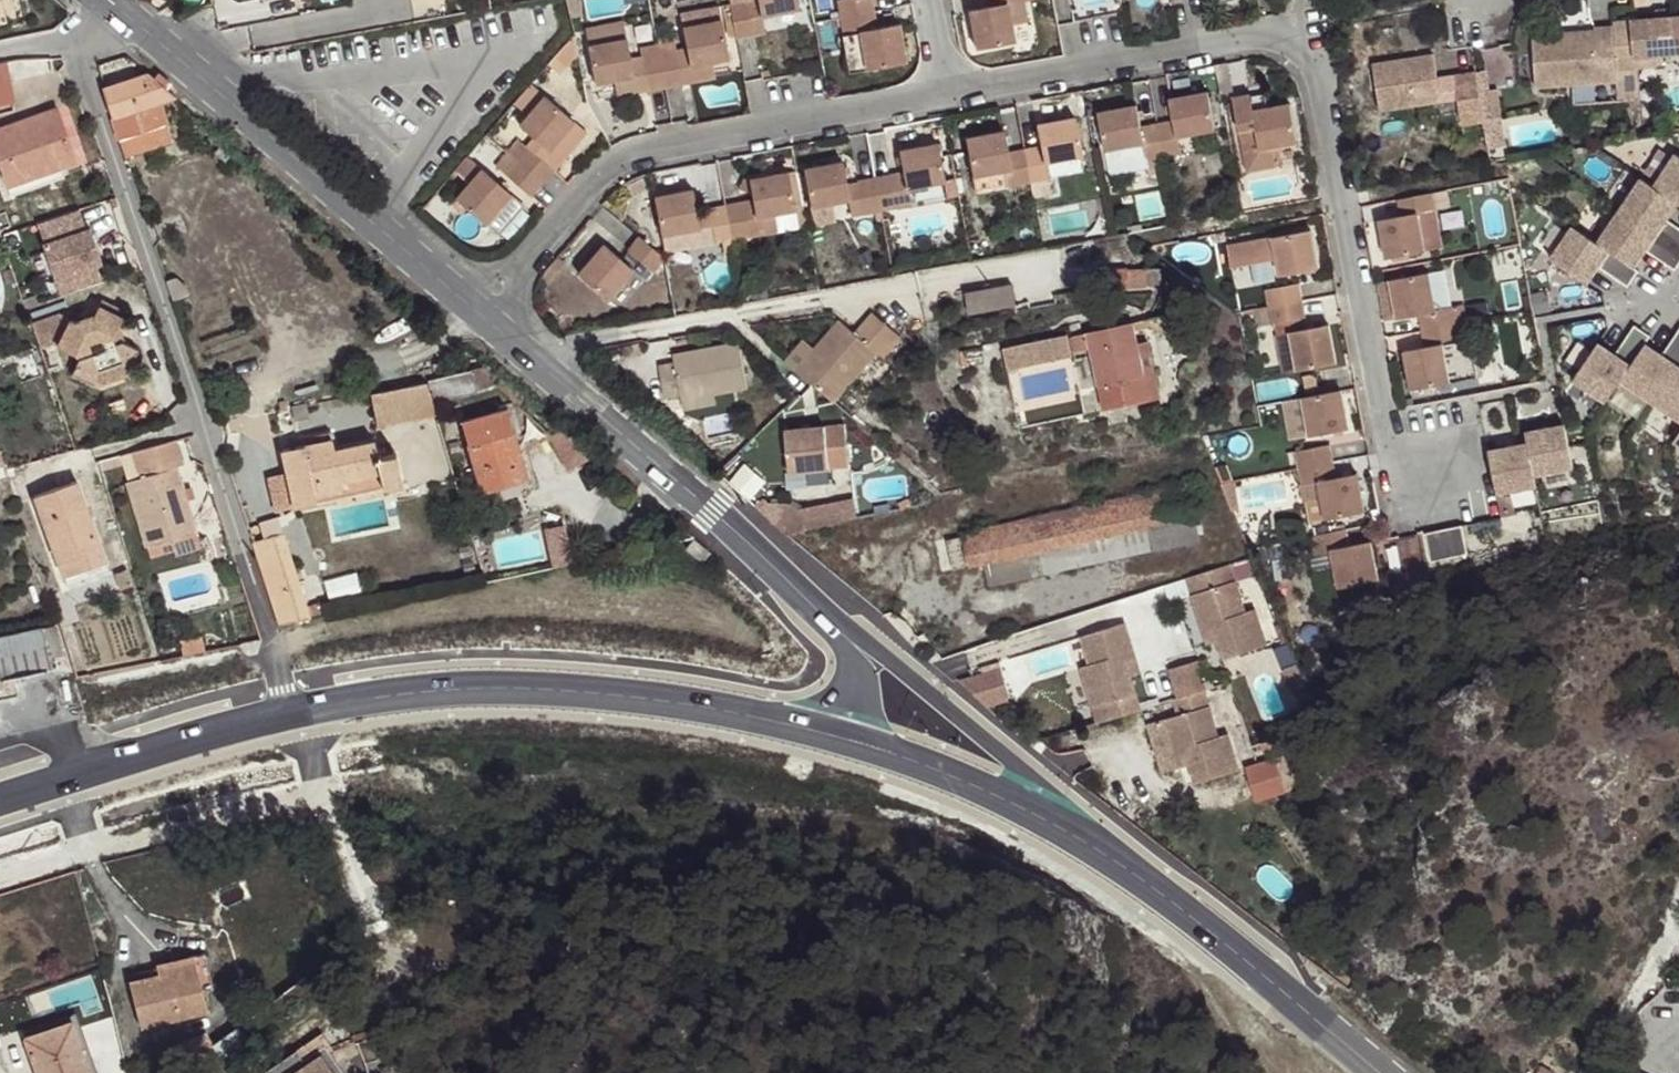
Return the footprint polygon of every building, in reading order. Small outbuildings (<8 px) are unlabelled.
[(6,17),(14,15),(11,0),(2,0),(6,17)] [(730,5),(736,38),(754,34),(750,15),(761,13),(762,16),(800,9),(799,0),(729,0),(730,5)] [(875,11),(872,0),(837,0),(841,18),(875,11)] [(991,6),(969,10),(976,48),(1015,41),(1011,24),(1007,3),(1023,0),(1024,0),(990,0),(991,6)] [(1028,22),(1023,0),(1007,3),(1011,24),(1028,22)] [(1310,6),(1309,0),(1288,0),(1290,8),(1302,6),(1303,7),(1310,6)] [(680,12),(683,27),(722,20),(719,4),(680,12)] [(731,39),(736,38),(730,5),(725,6),(731,39)] [(1657,10),(1657,19),(1666,18),(1666,9),(1657,10)] [(878,28),(875,11),(841,18),(844,35),(860,31),(867,69),(906,62),(899,24),(878,28)] [(750,15),(754,34),(765,32),(762,16),(761,13),(750,15)] [(1613,26),(1617,69),(1634,68),(1634,57),(1656,55),(1678,54),(1678,17),(1666,18),(1657,19),(1613,22),(1613,26)] [(683,27),(687,49),(691,66),(712,62),(729,59),(722,20),(683,27)] [(586,29),(588,45),(627,37),(624,22),(586,29)] [(1617,69),(1613,26),(1595,27),(1595,31),(1574,32),(1574,40),(1564,41),(1533,43),(1536,86),(1617,81),(1617,69)] [(860,31),(844,35),(851,73),(867,69),(860,31)] [(1563,33),(1564,41),(1574,40),(1574,32),(1563,33)] [(615,79),(634,76),(629,50),(627,37),(588,45),(596,83),(615,79)] [(658,44),(666,88),(682,84),(676,51),(674,41),(658,44)] [(649,91),(666,88),(658,44),(641,47),(649,91)] [(619,97),(649,91),(641,47),(629,50),(634,76),(615,79),(619,97)] [(687,49),(676,51),(682,84),(715,78),(712,62),(691,66),(687,49)] [(1434,55),(1372,65),(1380,110),(1441,100),(1434,55)] [(29,58),(18,59),(22,79),(54,72),(52,58),(29,58)] [(18,59),(5,62),(11,86),(23,83),(22,79),(18,59)] [(0,63),(0,103),(14,100),(11,86),(5,62),(0,63)] [(104,89),(102,89),(119,140),(145,131),(150,148),(172,139),(160,102),(176,96),(165,87),(170,81),(159,72),(154,77),(149,73),(104,89)] [(1484,121),(1476,72),(1455,76),(1463,125),(1484,121)] [(515,103),(528,115),(545,96),(532,84),(515,103)] [(1175,121),(1158,124),(1164,157),(1182,153),(1179,137),(1216,130),(1209,91),(1170,99),(1175,121)] [(1251,95),(1233,98),(1247,171),(1276,166),(1272,148),(1278,146),(1297,143),(1290,104),(1267,109),(1254,111),(1252,98),(1251,95)] [(1265,95),(1252,98),(1254,111),(1267,109),(1265,95)] [(519,141),(508,153),(543,183),(562,162),(549,150),(574,121),(545,96),(528,115),(519,125),(533,137),(537,141),(529,150),(525,146),(519,141)] [(1167,168),(1164,157),(1158,124),(1142,127),(1138,105),(1099,112),(1106,150),(1127,147),(1143,144),(1148,170),(1148,171),(1167,168)] [(0,128),(0,161),(9,157),(18,183),(76,162),(57,108),(0,128)] [(1025,150),(1031,182),(1049,179),(1046,163),(1083,155),(1075,117),(1037,125),(1041,146),(1025,150)] [(549,150),(562,162),(587,132),(574,121),(549,150)] [(145,131),(119,140),(124,157),(150,148),(145,131)] [(1010,186),(1031,182),(1025,150),(1008,153),(1005,131),(966,138),(973,176),(1007,170),(1010,186)] [(529,150),(537,141),(533,137),(525,146),(529,150)] [(325,146),(343,160),(348,153),(331,139),(325,146)] [(232,153),(222,144),(215,153),(225,161),(232,153)] [(903,173),(875,178),(882,211),(910,205),(907,189),(945,182),(938,144),(900,151),(903,173)] [(1143,144),(1127,147),(1132,172),(1148,170),(1143,144)] [(1272,148),(1276,166),(1281,165),(1278,146),(1272,148)] [(1671,151),(1649,187),(1637,179),(1596,242),(1571,226),(1550,260),(1587,284),(1598,267),(1628,286),(1639,271),(1635,268),(1646,251),(1675,270),(1678,265),(1678,228),(1669,221),(1678,205),(1678,157),(1671,151)] [(531,196),(543,183),(508,153),(497,166),(531,196)] [(468,156),(455,171),(470,184),(457,199),(467,207),(486,224),(512,195),(468,156)] [(7,186),(18,183),(9,157),(0,161),(0,165),(7,186)] [(882,211),(875,178),(847,184),(842,162),(804,169),(811,207),(850,200),(853,216),(882,211)] [(753,201),(726,206),(732,239),(744,236),(760,234),(757,217),(774,213),(795,210),(787,172),(749,179),(749,180),(752,193),(753,201)] [(732,239),(726,206),(697,211),(693,190),(654,197),(665,252),(721,241),(732,239)] [(1380,220),(1387,258),(1425,251),(1418,212),(1434,209),(1431,193),(1399,199),(1401,215),(1380,220)] [(512,195),(486,224),(498,234),(523,205),(512,195)] [(467,207),(457,199),(451,205),(461,214),(467,207)] [(78,208),(31,223),(55,297),(101,282),(78,208)] [(1418,212),(1425,251),(1441,248),(1434,209),(1418,212)] [(777,230),(774,213),(757,217),(760,234),(777,230)] [(1319,269),(1311,230),(1228,246),(1231,268),(1276,259),(1280,276),(1319,269)] [(653,272),(665,258),(640,236),(628,250),(653,272)] [(747,248),(744,236),(732,239),(734,250),(747,248)] [(734,250),(732,239),(721,241),(723,252),(734,250)] [(633,270),(604,244),(579,274),(608,299),(633,270)] [(1148,268),(1100,270),(1101,288),(1149,286),(1148,268)] [(1148,268),(1149,286),(1160,285),(1160,268),(1148,268)] [(1444,269),(1429,273),(1437,310),(1451,307),(1444,269)] [(1423,330),(1467,322),(1463,305),(1451,307),(1437,310),(1429,273),(1378,282),(1386,321),(1420,314),(1423,330)] [(1264,290),(1268,308),(1303,301),(1300,283),(1264,290)] [(961,312),(1012,306),(1009,284),(958,290),(961,312)] [(22,300),(25,308),(38,304),(35,296),(22,300)] [(1306,318),(1303,301),(1268,308),(1271,324),(1306,318)] [(99,305),(97,310),(120,321),(122,316),(99,305)] [(31,325),(39,347),(54,342),(78,355),(91,351),(88,344),(101,339),(105,350),(79,360),(73,373),(96,384),(99,377),(121,370),(127,373),(138,351),(123,343),(115,346),(112,336),(117,326),(120,321),(97,310),(94,317),(75,323),(59,315),(31,325)] [(797,370),(834,401),(877,352),(883,358),(901,337),(873,313),(856,334),(840,320),(815,349),(797,370)] [(1467,322),(1423,330),(1426,347),(1404,351),(1411,389),(1461,380),(1457,358),(1468,357),(1464,340),(1470,339),(1467,322)] [(1133,323),(1088,333),(1091,348),(1105,407),(1161,394),(1149,342),(1138,344),(1135,331),(1133,323)] [(1645,343),(1651,336),(1634,324),(1614,354),(1598,343),(1572,380),(1605,402),(1619,381),(1678,422),(1678,328),(1662,354),(1645,343)] [(1298,371),(1337,363),(1329,325),(1291,332),(1298,371)] [(117,326),(112,336),(115,346),(123,343),(117,326)] [(1283,374),(1298,371),(1291,332),(1276,335),(1283,374)] [(1091,348),(1088,333),(1068,337),(1068,335),(1005,349),(1010,369),(1072,355),(1071,352),(1091,348)] [(787,360),(797,370),(815,349),(804,339),(787,360)] [(739,343),(673,355),(674,363),(658,366),(664,396),(680,393),(682,401),(712,396),(748,389),(739,343)] [(471,369),(471,371),(428,380),(428,382),(432,401),(505,380),(488,365),(471,369)] [(99,377),(96,384),(127,373),(121,370),(99,377)] [(1303,378),(1306,391),(1310,390),(1314,388),(1314,383),(1313,381),(1310,377),(1303,378)] [(432,401),(427,383),(372,394),(378,424),(436,413),(432,401)] [(1349,429),(1341,391),(1303,398),(1310,436),(1349,429)] [(712,396),(682,401),(683,410),(714,404),(712,396)] [(506,409),(462,422),(482,491),(526,479),(506,409)] [(1573,468),(1564,424),(1525,431),(1527,443),(1489,450),(1498,494),(1536,487),(1534,476),(1573,468)] [(823,453),(845,425),(785,432),(789,473),(808,471),(828,469),(831,469),(823,453)] [(849,466),(845,425),(823,453),(831,469),(849,466)] [(177,440),(120,456),(123,465),(145,544),(193,530),(185,501),(175,466),(183,464),(177,440)] [(332,440),(315,444),(317,455),(334,451),(332,440)] [(286,474),(293,507),(316,502),(314,494),(343,488),(344,497),(382,488),(402,484),(395,455),(377,459),(374,442),(334,451),(317,455),(315,444),(281,451),(286,474)] [(1296,450),(1300,468),(1332,462),(1329,444),(1296,450)] [(120,456),(99,462),(102,471),(123,465),(120,456)] [(1332,462),(1300,468),(1303,485),(1319,482),(1326,519),(1365,512),(1357,474),(1335,478),(1332,462)] [(193,499),(183,464),(175,466),(185,501),(193,499)] [(828,469),(808,471),(808,478),(829,476),(828,469)] [(275,512),(293,507),(286,474),(267,477),(275,512)] [(526,479),(482,491),(485,502),(529,490),(526,479)] [(106,561),(78,482),(36,497),(60,562),(82,554),(87,567),(106,561)] [(1200,540),(1188,484),(963,533),(970,566),(985,562),(990,585),(1200,540)] [(314,494),(316,502),(344,497),(343,488),(314,494)] [(1425,533),(1430,564),(1467,556),(1462,526),(1425,533)] [(193,530),(145,544),(149,556),(197,542),(193,530)] [(1348,546),(1345,530),(1312,535),(1315,553),(1332,550),(1339,587),(1377,580),(1370,542),(1348,546)] [(282,533),(253,542),(280,625),(310,618),(309,617),(307,610),(282,533)] [(686,548),(702,561),(709,553),(699,545),(700,544),(694,540),(686,548)] [(82,554),(60,562),(69,586),(91,578),(87,567),(82,554)] [(1252,557),(1231,564),(1236,580),(1250,575),(1249,570),(1257,567),(1252,557)] [(1236,580),(1231,564),(1186,579),(1203,631),(1213,628),(1217,640),(1223,659),(1267,645),(1256,610),(1247,612),(1236,580)] [(307,610),(309,617),(324,612),(322,605),(307,610)] [(1080,668),(1097,722),(1142,708),(1132,675),(1127,658),(1135,655),(1126,623),(1082,636),(1090,664),(1080,668)] [(1213,628),(1203,631),(1207,643),(1217,640),(1213,628)] [(59,668),(56,657),(49,658),(42,629),(0,638),(0,681),(59,668)] [(1127,658),(1132,675),(1141,673),(1135,655),(1127,658)] [(1297,665),(1282,671),(1291,692),(1305,686),(1297,665)] [(993,669),(958,680),(986,706),(1002,700),(993,669)] [(1205,689),(1172,700),(1177,715),(1165,719),(1175,755),(1185,752),(1189,764),(1195,783),(1239,770),(1228,734),(1219,736),(1205,689)] [(1179,767),(1189,764),(1185,752),(1175,755),(1179,767)] [(1244,765),(1253,801),(1287,793),(1278,757),(1244,765)] [(158,965),(160,974),(196,966),(202,989),(212,986),(204,954),(158,965)] [(160,974),(130,981),(141,1027),(207,1012),(202,989),(196,966),(160,974)] [(112,1019),(87,1024),(90,1039),(115,1034),(112,1019)] [(71,1021),(44,1031),(46,1037),(74,1028),(71,1021)] [(37,1072),(89,1072),(74,1028),(46,1037),(44,1031),(25,1038),(37,1072)] [(215,1059),(240,1046),(232,1029),(206,1043),(215,1059)] [(206,1043),(201,1034),(169,1051),(181,1072),(196,1072),(216,1062),(215,1059),(206,1043)] [(265,1072),(335,1072),(325,1058),(333,1052),(321,1034),(265,1072)] [(335,1072),(348,1072),(333,1052),(325,1058),(335,1072)]
